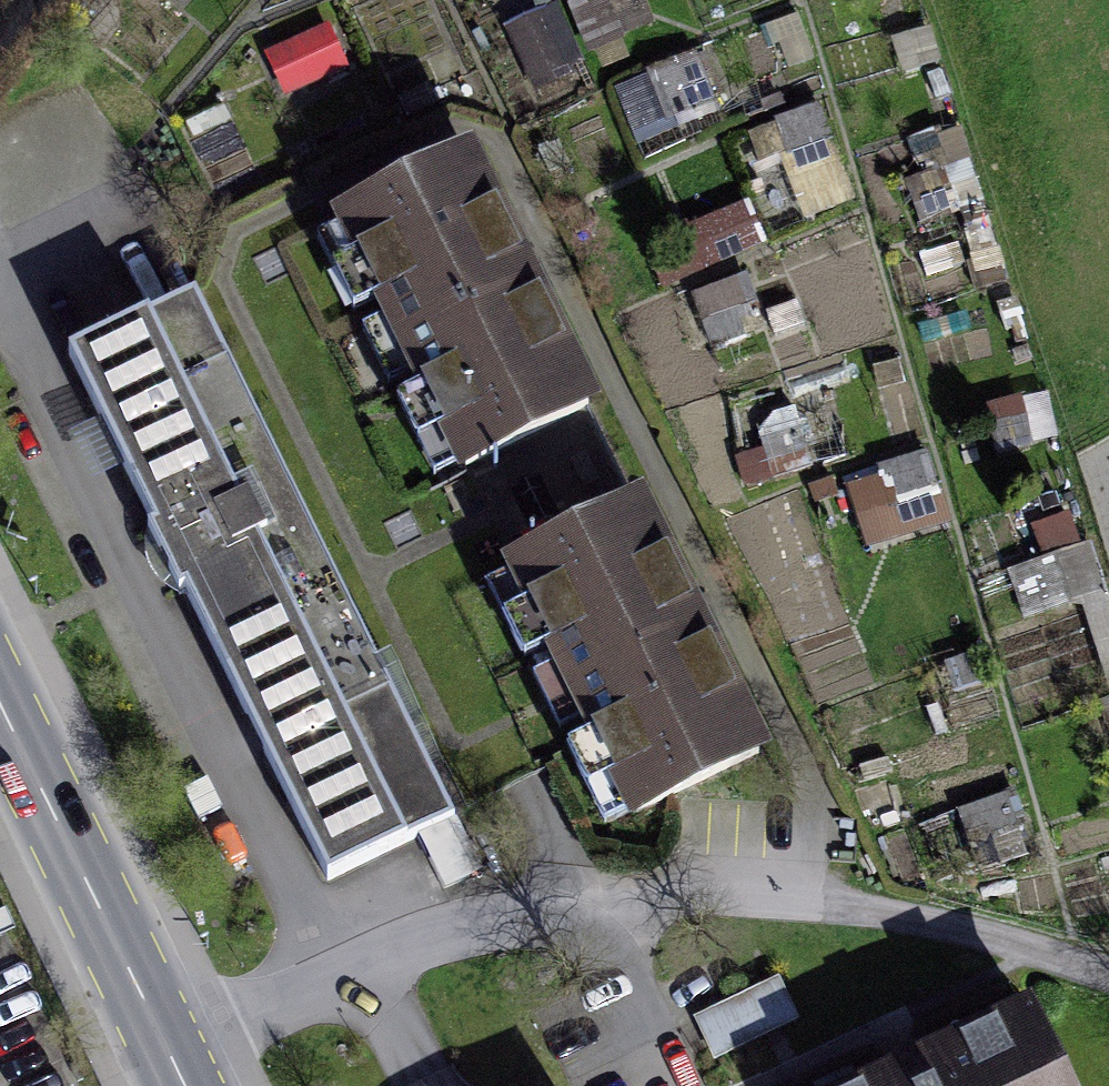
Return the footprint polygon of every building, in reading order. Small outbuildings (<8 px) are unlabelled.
[(585,59),(559,0),(555,0),(508,21),(535,81),(585,59)] [(286,98),(353,66),(330,20),(264,52),(286,98)] [(342,239),(460,478),(588,415),(525,287),(470,176),(342,239)] [(646,240),(667,292),(769,251),(748,198),(646,240)] [(189,293),(68,352),(194,607),(330,882),(450,823),(189,293)] [(847,479),(868,547),(946,523),(925,455),(847,479)] [(502,558),(623,814),(751,754),(685,616),(630,498),(502,558)] [(711,1056),(799,1022),(782,978),(694,1013),(711,1056)] [(894,1085),(1056,1085),(1027,1024),(894,1085)]
